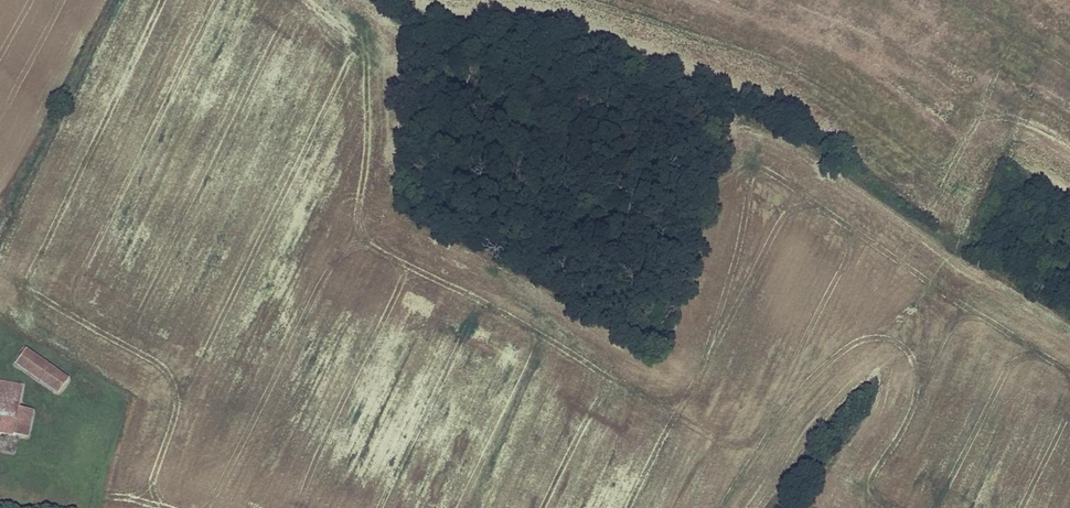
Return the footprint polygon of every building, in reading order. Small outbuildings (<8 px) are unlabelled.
[(69,378),(26,348),(14,365),(57,395),(69,378)] [(28,438),(33,409),(18,407),(22,385),(0,381),(0,434),(28,438)]
